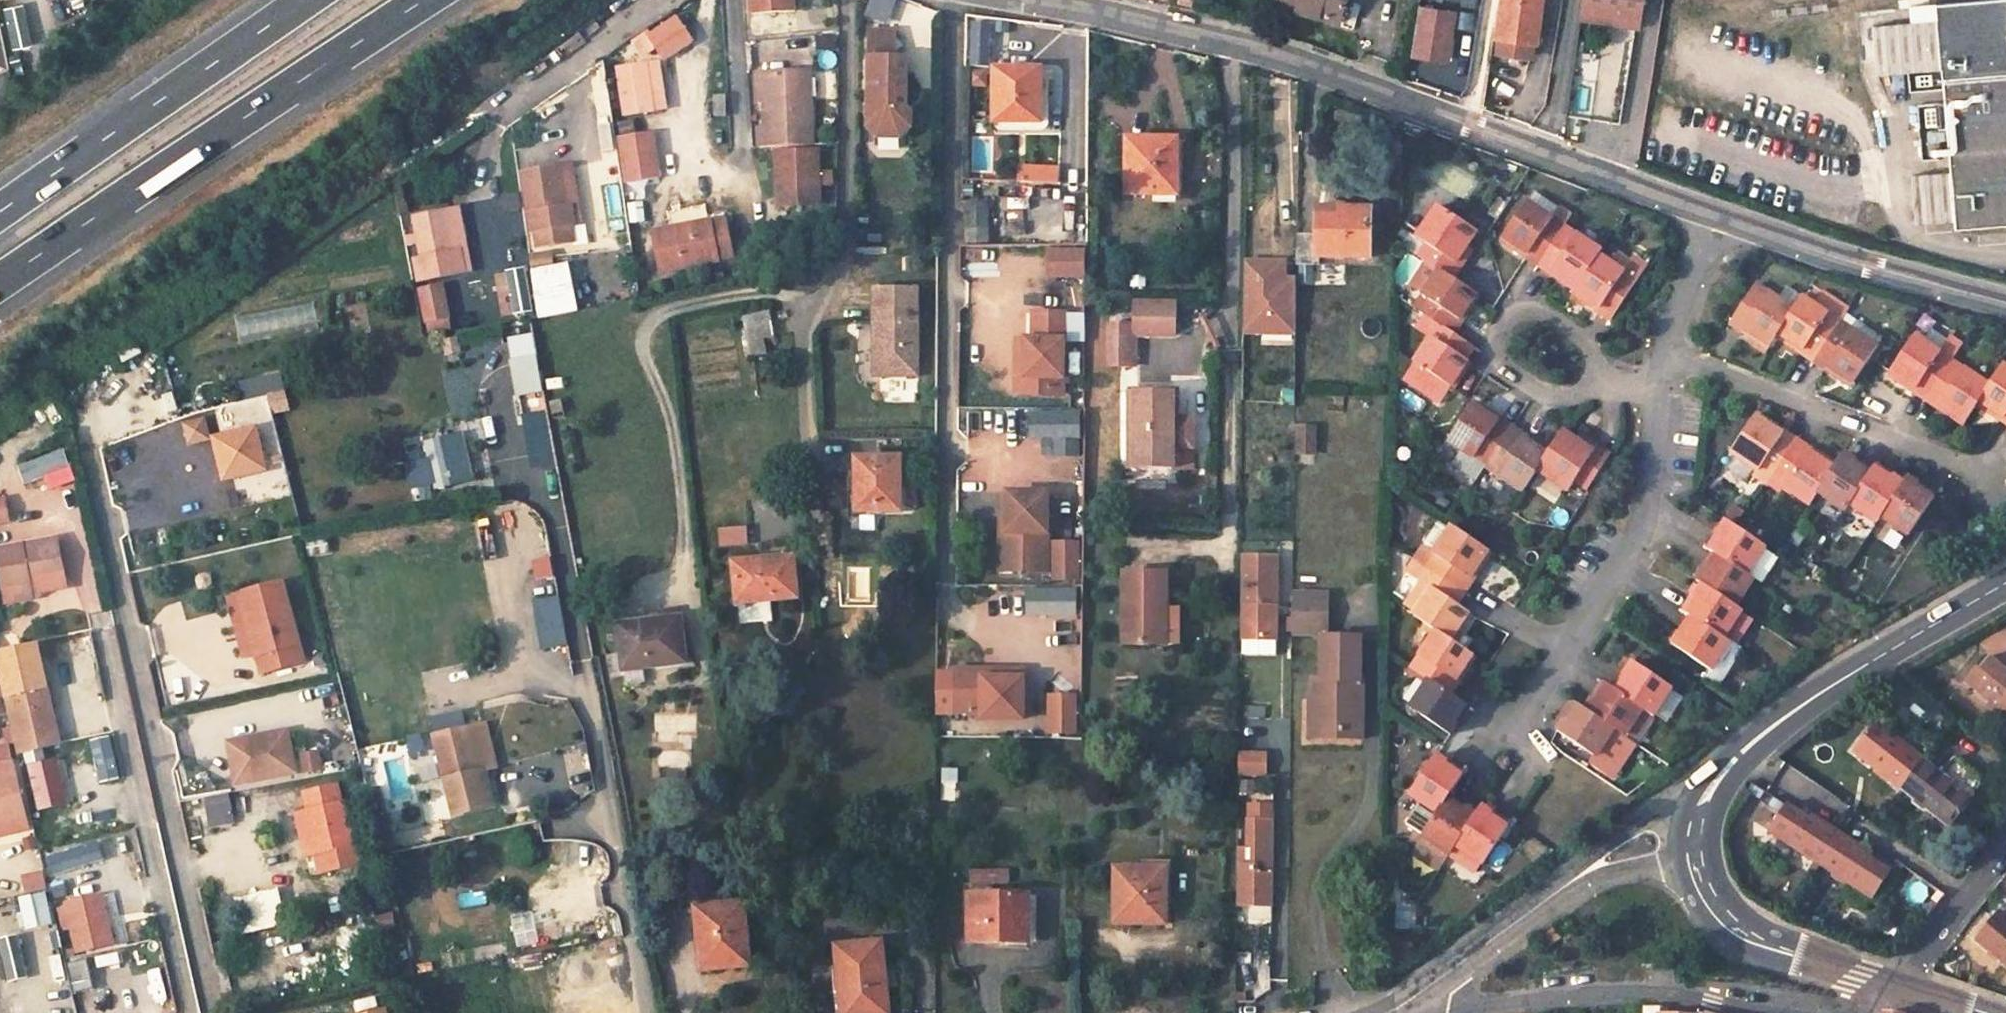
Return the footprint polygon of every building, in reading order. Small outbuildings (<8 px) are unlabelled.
[(751,15),(781,13),(780,0),(750,0),(751,15)] [(891,0),(867,0),(863,16),(885,22),(891,0)] [(1344,0),(1276,0),(1276,2),(1338,21),(1344,0)] [(1498,37),(1538,43),(1544,0),(1503,0),(1498,37)] [(1583,4),(1638,13),(1640,0),(1584,0),(1583,4)] [(1938,7),(1939,23),(1874,28),(1878,76),(1943,71),(1945,104),(1939,102),(1918,103),(1922,159),(1943,157),(1949,154),(1951,171),(1912,174),(1916,222),(1954,218),(1955,228),(2005,224),(2005,1),(1938,7)] [(1583,4),(1581,17),(1636,26),(1638,13),(1583,4)] [(1458,11),(1420,5),(1412,57),(1450,63),(1458,11)] [(8,9),(13,46),(34,43),(28,6),(8,9)] [(628,40),(638,58),(654,49),(660,60),(691,43),(675,14),(628,40)] [(964,66),(989,66),(989,23),(965,23),(964,66)] [(896,54),(896,28),(870,28),(870,54),(896,54)] [(36,47),(19,54),(25,69),(42,62),(36,47)] [(907,105),(908,55),(896,54),(870,54),(869,124),(879,134),(902,134),(912,125),(913,111),(907,105)] [(647,64),(654,110),(667,108),(660,62),(647,64)] [(647,64),(617,68),(625,115),(654,110),(647,64)] [(1041,67),(996,67),(995,121),(1041,122),(1041,67)] [(814,143),(809,71),(763,73),(766,127),(760,127),(760,145),(814,143)] [(19,99),(9,75),(0,79),(0,107),(19,99)] [(724,114),(723,95),(713,96),(714,114),(724,114)] [(634,121),(621,123),(623,136),(636,133),(634,121)] [(654,134),(620,138),(626,183),(660,178),(654,134)] [(1180,138),(1127,138),(1126,192),(1154,192),(1154,188),(1180,188),(1180,138)] [(832,182),(831,171),(819,171),(818,149),(778,151),(781,204),(820,202),(819,183),(832,182)] [(1014,165),(1014,182),(1055,183),(1055,166),(1014,165)] [(572,207),(575,223),(581,222),(573,167),(559,168),(565,208),(572,207)] [(533,233),(535,233),(537,248),(574,242),(571,226),(575,226),(575,223),(572,207),(565,208),(559,168),(523,174),(533,233)] [(1154,192),(1154,197),(1179,197),(1180,188),(1154,188),(1154,192)] [(1502,239),(1539,263),(1562,229),(1549,220),(1558,206),(1535,190),(1502,239)] [(645,223),(643,202),(630,203),(632,224),(645,223)] [(988,203),(967,203),(967,227),(988,227),(988,203)] [(1451,277),(1460,265),(1455,262),(1477,231),(1436,204),(1416,235),(1425,242),(1416,254),(1441,271),(1451,277)] [(460,252),(464,272),(472,271),(460,209),(445,211),(453,254),(460,252)] [(416,261),(420,281),(464,272),(460,252),(453,254),(445,211),(416,217),(419,234),(407,237),(408,244),(421,242),(424,259),(416,261)] [(1297,264),(1318,264),(1318,258),(1370,258),(1371,212),(1319,211),(1319,236),(1298,236),(1297,264)] [(887,214),(865,213),(864,247),(887,247),(887,214)] [(709,220),(655,231),(661,271),(716,260),(716,257),(730,255),(724,220),(709,222),(709,220)] [(967,227),(966,242),(988,242),(988,227),(967,227)] [(1601,249),(1577,233),(1574,237),(1562,229),(1539,263),(1575,287),(1599,252),(1601,249)] [(1039,249),(1040,281),(1080,281),(1080,248),(1039,249)] [(1624,269),(1599,252),(1575,287),(1572,292),(1610,318),(1645,266),(1632,257),(1624,269)] [(552,254),(532,256),(533,273),(554,271),(552,254)] [(1244,333),(1295,334),(1297,280),(1286,279),(1286,263),(1246,261),(1244,333)] [(1441,271),(1424,297),(1428,299),(1420,311),(1424,313),(1453,332),(1478,295),(1451,277),(1441,271)] [(442,285),(421,290),(430,332),(451,328),(442,285)] [(917,373),(918,287),(875,287),(875,319),(881,319),(880,373),(917,373)] [(1778,300),(1767,292),(1763,298),(1750,288),(1728,321),(1768,348),(1776,336),(1793,310),(1778,300)] [(1778,300),(1793,310),(1800,300),(1785,289),(1778,300)] [(1813,306),(1825,314),(1835,298),(1823,290),(1813,306)] [(1776,336),(1813,360),(1836,325),(1843,314),(1848,306),(1835,298),(1825,314),(1813,306),(1802,297),(1800,300),(1793,310),(1776,336)] [(1174,331),(1175,301),(1135,300),(1134,330),(1174,331)] [(742,316),(748,342),(751,354),(764,351),(762,339),(775,337),(770,311),(742,316)] [(1066,340),(1066,313),(1032,312),(1032,338),(1025,338),(1024,375),(1016,375),(1016,392),(1062,393),(1062,382),(1068,382),(1068,375),(1062,375),(1063,340),(1066,340)] [(1452,386),(1469,361),(1466,359),(1474,346),(1453,332),(1424,313),(1415,327),(1429,337),(1413,360),(1415,361),(1424,367),(1412,384),(1439,402),(1450,385),(1452,386)] [(1882,340),(1843,314),(1836,325),(1847,333),(1849,329),(1876,348),(1882,340)] [(1129,362),(1130,322),(1109,322),(1109,362),(1129,362)] [(1813,360),(1851,385),(1876,348),(1849,329),(1847,333),(1836,325),(1813,360)] [(1949,362),(1937,354),(1940,350),(1915,333),(1889,373),(1925,397),(1949,362)] [(530,335),(508,339),(520,395),(541,392),(530,335)] [(1017,338),(1016,375),(1024,375),(1025,338),(1017,338)] [(457,340),(446,342),(449,354),(460,352),(457,340)] [(1412,384),(1424,367),(1415,361),(1404,378),(1412,384)] [(1989,384),(1962,365),(1959,369),(1949,362),(1925,397),(1962,423),(1976,403),(1989,384)] [(2002,365),(1989,384),(1976,403),(2005,424),(2005,368),(2002,365)] [(284,392),(281,380),(265,384),(268,395),(284,392)] [(1193,464),(1193,442),(1174,442),(1175,415),(1175,391),(1137,390),(1135,464),(1193,464)] [(288,409),(284,392),(268,395),(272,412),(288,409)] [(1511,426),(1475,402),(1449,440),(1475,458),(1478,454),(1488,460),(1511,426)] [(1022,411),(1022,440),(1036,440),(1036,457),(1075,457),(1075,411),(1022,411)] [(1794,440),(1756,413),(1731,450),(1757,469),(1760,465),(1772,473),(1794,440)] [(1193,442),(1194,415),(1175,415),(1174,442),(1193,442)] [(204,420),(185,425),(190,443),(208,438),(204,420)] [(1488,460),(1503,471),(1500,475),(1522,490),(1536,469),(1548,451),(1511,426),(1488,460)] [(1299,427),(1300,453),(1313,453),(1313,427),(1299,427)] [(255,428),(215,438),(224,478),(265,468),(255,428)] [(165,430),(123,444),(129,462),(171,448),(165,430)] [(1536,469),(1568,490),(1575,481),(1586,489),(1603,464),(1591,456),(1593,451),(1562,430),(1548,451),(1536,469)] [(463,434),(424,443),(435,489),(474,481),(463,434)] [(1772,473),(1785,481),(1783,485),(1810,503),(1817,492),(1834,466),(1794,440),(1772,473)] [(50,479),(52,488),(79,481),(71,450),(21,463),(27,485),(50,479)] [(1869,471),(1842,454),(1834,466),(1817,492),(1844,510),(1848,504),(1869,471)] [(899,456),(858,456),(857,510),(881,510),(914,510),(914,483),(899,483),(899,456)] [(1901,484),(1873,465),(1869,471),(1848,504),(1876,522),(1880,516),(1901,484)] [(1880,516),(1906,533),(1931,495),(1905,478),(1901,484),(1880,516)] [(1046,492),(1006,491),(1006,511),(1006,531),(1011,531),(1010,569),(1045,569),(1046,514),(1052,514),(1053,508),(1046,508),(1046,492)] [(1006,531),(1006,511),(1000,511),(999,568),(1010,569),(1011,531),(1006,531)] [(1726,521),(1707,549),(1714,553),(1747,575),(1765,548),(1726,521)] [(1452,527),(1435,555),(1441,558),(1433,570),(1465,591),(1490,552),(1452,527)] [(535,537),(490,544),(493,562),(502,560),(505,575),(530,571),(528,556),(538,554),(535,537)] [(0,549),(0,569),(4,594),(27,590),(26,586),(66,579),(59,539),(0,549)] [(1758,582),(1776,555),(1765,548),(1747,575),(1753,579),(1758,582)] [(1714,553),(1696,580),(1702,584),(1735,606),(1753,579),(1747,575),(1714,553)] [(1241,638),(1276,639),(1277,556),(1241,555),(1241,638)] [(798,596),(794,556),(773,559),(778,598),(798,596)] [(778,598),(773,559),(733,564),(737,602),(778,598)] [(547,560),(534,562),(537,578),(550,575),(547,560)] [(1124,568),(1124,641),(1166,640),(1166,603),(1166,569),(1124,568)] [(1433,570),(1424,583),(1431,588),(1414,614),(1437,630),(1451,639),(1467,616),(1453,607),(1465,591),(1433,570)] [(283,582),(229,596),(245,656),(256,653),(261,672),(305,660),(283,582)] [(1702,584),(1684,612),(1690,616),(1724,639),(1742,611),(1735,606),(1702,584)] [(1021,615),(1072,615),(1072,588),(1021,588),(1021,615)] [(1292,632),(1328,632),(1329,594),(1293,593),(1292,632)] [(554,596),(547,598),(551,616),(547,617),(550,634),(561,631),(554,596)] [(774,617),(774,603),(752,603),(753,617),(774,617)] [(1179,640),(1178,604),(1166,603),(1166,640),(1179,640)] [(1690,616),(1672,643),(1710,669),(1729,642),(1724,639),(1690,616)] [(680,617),(617,624),(622,663),(646,660),(647,666),(685,661),(680,617)] [(1437,630),(1420,654),(1424,657),(1415,671),(1429,679),(1449,693),(1475,655),(1451,639),(1437,630)] [(1358,680),(1359,638),(1323,638),(1322,681),(1314,680),(1314,698),(1323,698),(1321,730),(1343,730),(1343,737),(1360,738),(1361,680),(1358,680)] [(1964,679),(2005,714),(2005,672),(1985,654),(1964,679)] [(1650,714),(1669,686),(1633,663),(1614,690),(1641,708),(1650,714)] [(53,743),(49,726),(56,725),(48,687),(34,690),(29,665),(2,671),(19,751),(53,743)] [(984,669),(956,668),(956,712),(976,712),(976,718),(1024,718),(1024,677),(984,677),(984,669)] [(1024,677),(1024,669),(984,669),(984,677),(1024,677)] [(1429,679),(1410,706),(1450,733),(1459,718),(1467,705),(1464,702),(1449,693),(1429,679)] [(1603,683),(1585,710),(1613,728),(1623,735),(1641,708),(1614,690),(1603,683)] [(1073,698),(1053,698),(1053,733),(1073,733),(1073,698)] [(1323,698),(1314,698),(1312,737),(1343,737),(1343,730),(1321,730),(1323,698)] [(1575,703),(1557,731),(1594,756),(1613,728),(1585,710),(1575,703)] [(49,726),(53,743),(60,742),(56,725),(49,726)] [(1923,759),(1905,745),(1902,749),(1871,725),(1853,750),(1900,787),(1923,759)] [(498,766),(488,726),(435,738),(453,817),(493,808),(484,769),(498,766)] [(12,729),(4,731),(7,745),(16,743),(12,729)] [(256,756),(231,761),(236,784),(295,773),(287,732),(253,739),(256,756)] [(110,737),(91,741),(100,783),(120,778),(110,737)] [(256,756),(253,739),(228,743),(231,761),(256,756)] [(11,760),(7,746),(0,747),(0,763),(11,760)] [(1462,771),(1435,752),(1408,793),(1435,812),(1447,793),(1462,771)] [(320,753),(304,755),(306,772),(322,769),(320,753)] [(1239,773),(1266,773),(1266,753),(1239,753),(1239,773)] [(1900,787),(1950,826),(1985,781),(1952,755),(1939,771),(1923,759),(1900,787)] [(57,761),(30,767),(39,809),(66,803),(57,761)] [(24,816),(11,762),(0,764),(0,821),(24,816)] [(310,807),(306,808),(316,850),(320,868),(362,859),(358,838),(353,839),(344,800),(341,800),(337,782),(306,789),(310,807)] [(247,795),(248,813),(282,811),(281,793),(247,795)] [(1435,812),(1421,832),(1412,833),(1412,847),(1440,865),(1454,843),(1475,811),(1447,793),(1435,812)] [(230,796),(206,800),(210,821),(234,818),(230,796)] [(1454,843),(1482,861),(1509,822),(1480,803),(1475,811),(1454,843)] [(1839,832),(1821,821),(1818,825),(1785,803),(1767,829),(1820,862),(1839,832)] [(316,850),(306,808),(297,810),(306,851),(316,850)] [(0,821),(0,837),(27,831),(24,816),(0,821)] [(1238,905),(1272,905),(1274,820),(1248,819),(1248,848),(1238,848),(1238,905)] [(1820,862),(1872,896),(1889,870),(1856,849),(1859,845),(1839,832),(1820,862)] [(72,846),(46,852),(50,867),(75,862),(72,846)] [(362,866),(323,875),(327,896),(366,887),(362,866)] [(1165,868),(1117,867),(1115,920),(1164,921),(1165,868)] [(1009,868),(969,869),(969,881),(1009,880),(1009,868)] [(43,871),(21,875),(24,891),(46,887),(43,871)] [(1943,894),(1936,888),(1923,903),(1931,909),(1943,894)] [(238,894),(241,930),(287,926),(284,890),(238,894)] [(47,893),(21,899),(28,930),(54,924),(47,893)] [(1029,895),(969,894),(968,940),(1029,941),(1029,895)] [(67,908),(59,910),(63,926),(71,924),(78,954),(114,945),(103,896),(66,905),(67,908)] [(562,897),(531,903),(534,920),(518,923),(522,942),(568,934),(562,897)] [(744,903),(695,908),(700,969),(750,964),(744,903)] [(1922,921),(1929,911),(1921,905),(1914,914),(1922,921)] [(1268,921),(1268,907),(1246,907),(1246,921),(1268,921)] [(1974,939),(2005,965),(2005,918),(1997,911),(1974,939)] [(393,914),(378,916),(380,929),(395,927),(393,914)] [(881,940),(838,945),(842,989),(848,988),(850,1012),(889,1012),(881,940)] [(6,948),(9,978),(38,976),(35,946),(6,948)]
